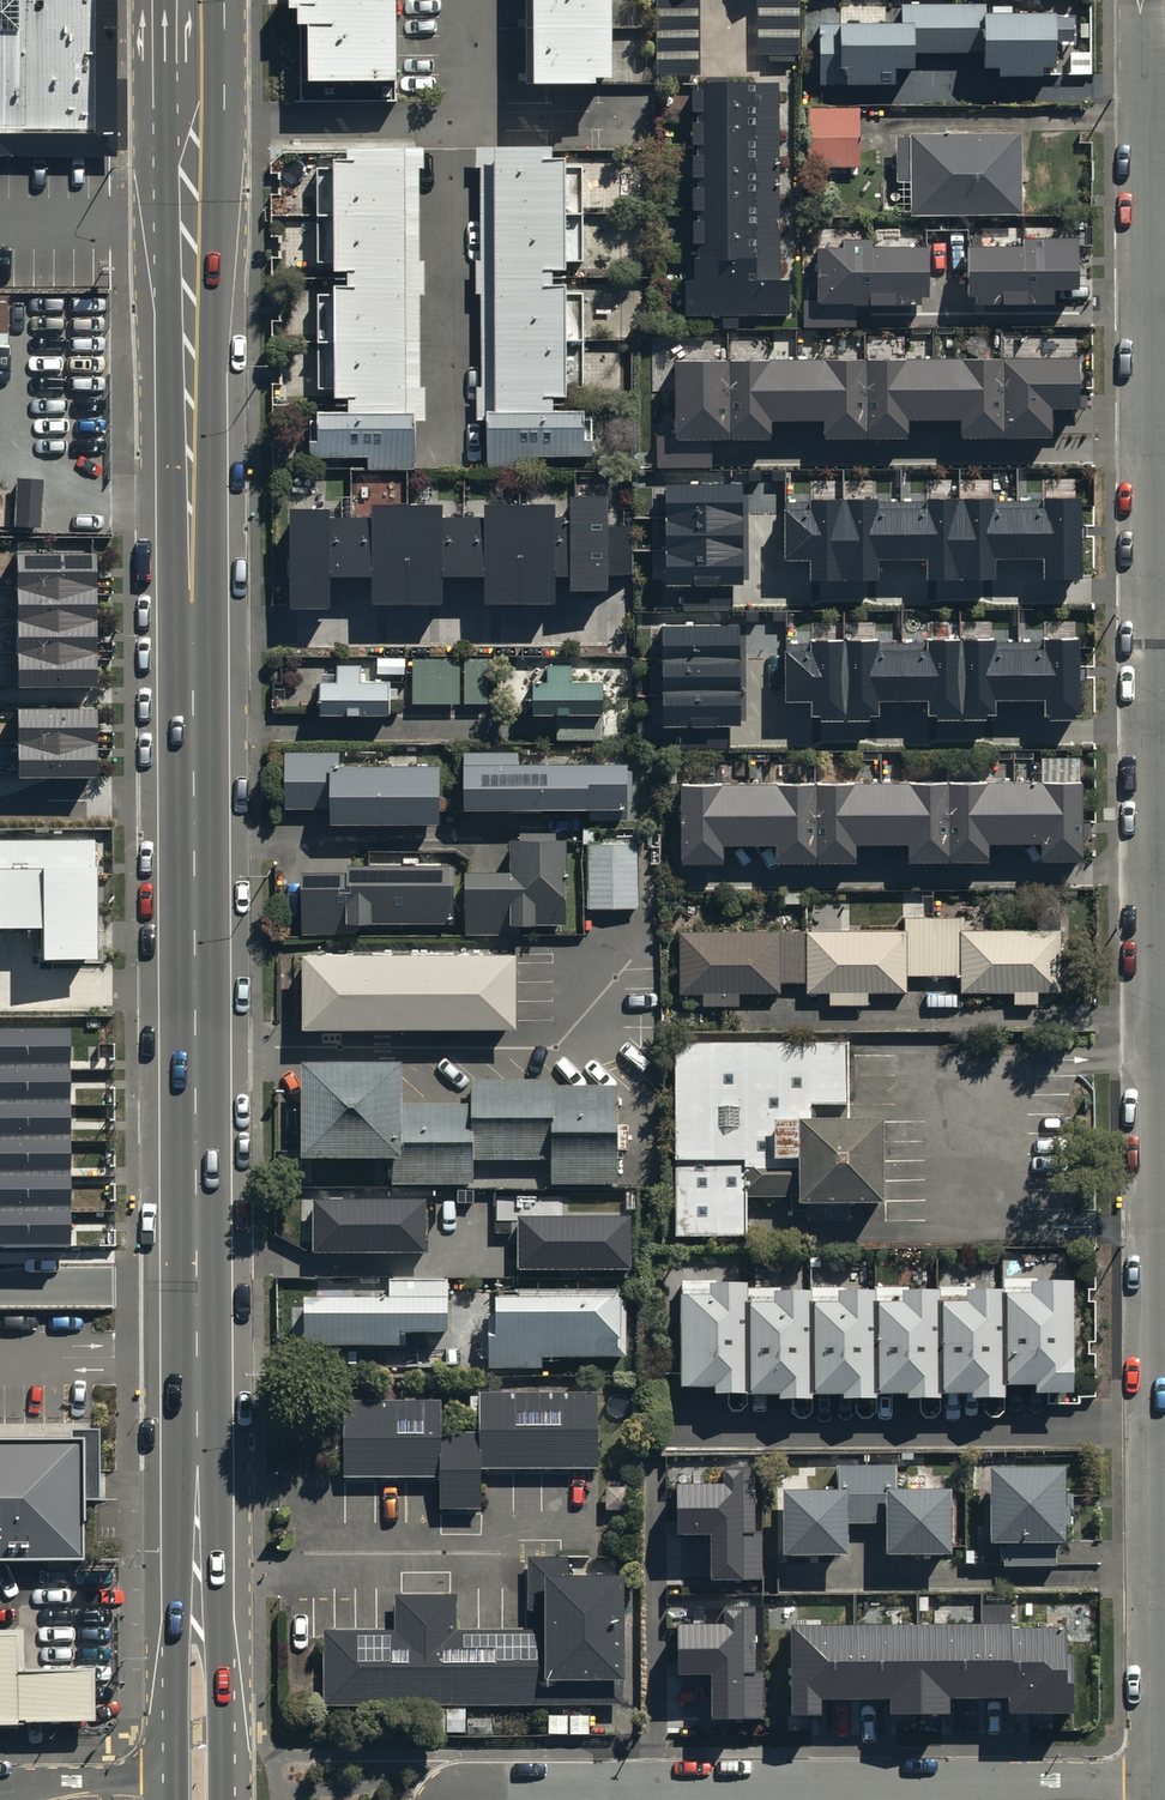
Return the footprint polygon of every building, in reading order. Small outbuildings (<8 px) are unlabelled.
[(100,142),(100,0),(0,0),(0,142),(100,142)] [(405,0),(298,0),(301,105),(405,106),(405,0)] [(533,97),(626,98),(627,0),(534,0),(533,97)] [(653,70),(699,70),(699,0),(653,0),(653,70)] [(754,51),(800,51),(800,0),(754,0),(754,51)] [(836,27),(817,27),(817,90),(842,90),(842,87),(893,87),(893,67),(911,67),(911,57),(980,56),(980,65),(996,65),(996,74),(1039,74),(1039,66),(1052,66),(1052,12),(986,12),(986,9),(898,9),(898,21),(836,21),(836,27)] [(782,274),(781,83),(757,84),(757,77),(738,77),(738,73),(716,74),(716,78),(698,78),(698,86),(692,86),(695,275),(688,275),(688,317),(725,316),(725,329),(741,329),(741,318),(791,317),(790,274),(782,274)] [(857,102),(808,102),(808,157),(823,157),(823,163),(857,163),(857,102)] [(1019,207),(1019,125),(908,125),(908,131),(895,131),(896,207),(1019,207)] [(423,149),(321,149),(320,402),(305,402),(305,471),(422,471),(423,149)] [(573,149),(490,150),(490,472),(540,472),(540,466),(595,466),(595,424),(574,424),(573,149)] [(1026,248),(970,248),(970,310),(1054,310),(1054,297),(1079,297),(1079,239),(1026,239),(1026,248)] [(927,249),(820,250),(821,301),(806,301),(806,329),(855,329),(855,311),(928,311),(927,249)] [(656,433),(656,462),(708,462),(707,435),(766,435),(766,417),(820,416),(820,435),(904,435),(904,416),(958,416),(958,433),(1045,432),(1045,403),(1073,403),(1072,356),(674,359),(675,433),(656,433)] [(741,485),(668,485),(668,520),(741,520),(741,485)] [(576,511),(298,512),(298,564),(293,564),(293,586),(299,586),(299,623),(353,623),(353,586),(380,585),(381,622),(463,622),(463,586),(490,586),(490,620),(575,620),(575,612),(620,611),(620,601),(638,601),(637,527),(621,528),(621,493),(576,493),(576,511)] [(1079,583),(1078,504),(1045,504),(1045,510),(1020,510),(1020,565),(1048,565),(1049,583),(1079,583)] [(879,505),(846,506),(846,584),(878,584),(878,566),(904,565),(904,510),(879,511),(879,505)] [(963,584),(962,505),(929,505),(929,510),(904,510),(904,565),(933,565),(933,584),(963,584)] [(995,505),(962,505),(963,584),(995,583),(994,565),(1020,565),(1020,510),(996,510),(995,505)] [(846,584),(846,506),(813,506),(813,511),(788,511),(788,566),(816,566),(817,584),(846,584)] [(741,520),(668,520),(668,554),(742,554),(741,520)] [(742,554),(668,554),(668,590),(742,589),(742,554)] [(91,571),(91,555),(19,555),(19,684),(91,684),(91,653),(86,653),(86,633),(90,633),(90,602),(86,602),(86,571),(91,571)] [(738,625),(664,625),(664,660),(738,660),(738,625)] [(1077,717),(1077,638),(1044,638),(1044,644),(1018,644),(1019,699),(1047,699),(1047,717),(1077,717)] [(878,639),(844,640),(845,718),(877,718),(876,700),(903,699),(903,644),(878,645),(878,639)] [(961,718),(961,639),(928,639),(928,644),(903,644),(903,699),(931,699),(931,718),(961,718)] [(994,639),(961,639),(961,718),(993,717),(993,699),(1019,699),(1018,644),(994,644),(994,639)] [(845,718),(844,640),(811,640),(811,645),(787,645),(787,700),(815,700),(815,718),(845,718)] [(360,659),(336,659),(336,672),(319,672),(319,705),(388,705),(388,670),(404,671),(404,652),(375,652),(375,673),(360,673),(360,659)] [(487,655),(412,655),(412,698),(487,698),(487,655)] [(531,672),(531,686),(531,710),(554,710),(555,734),(602,734),(602,672),(571,672),(571,658),(546,658),(546,672),(531,672)] [(738,660),(664,660),(665,695),(738,695),(738,660)] [(738,695),(665,695),(665,730),(738,730),(738,695)] [(91,705),(20,705),(21,773),(92,772),(92,752),(88,752),(87,722),(91,722),(91,705)] [(518,746),(462,745),(462,799),(588,799),(588,816),(624,816),(624,794),(632,794),(632,766),(625,766),(625,753),(518,753),(518,746)] [(338,747),(284,746),(283,803),(328,803),(328,812),(436,813),(436,754),(338,754),(338,747)] [(683,783),(683,861),(726,861),(726,842),(777,842),(777,860),(858,859),(858,841),(910,841),(910,857),(989,857),(989,840),(1044,840),(1044,857),(1082,857),(1082,782),(683,783)] [(508,860),(462,860),(463,928),(509,928),(509,916),(566,916),(565,827),(508,827),(508,860)] [(0,833),(0,921),(36,920),(37,951),(91,951),(90,833),(0,833)] [(636,837),(586,839),(588,904),(638,903),(636,837)] [(345,860),(300,861),(301,930),(343,930),(343,917),(451,916),(450,853),(344,854),(345,860)] [(902,924),(680,924),(680,989),(701,989),(701,1002),(740,1002),(740,989),(782,989),(782,977),(806,977),(806,988),(828,988),(828,1001),(855,1001),(854,992),(865,992),(865,988),(905,988),(905,972),(958,972),(958,988),(1015,988),(1015,999),(1039,999),(1039,986),(1059,986),(1059,921),(1055,921),(1055,909),(1035,909),(1035,923),(963,923),(963,912),(902,912),(902,924)] [(514,1023),(513,947),(301,949),(302,1024),(514,1023)] [(0,1031),(0,1243),(62,1243),(61,1031),(0,1031)] [(849,1037),(673,1037),(673,1234),(746,1234),(746,1196),(788,1196),(788,1209),(805,1209),(805,1218),(850,1218),(850,1198),(880,1198),(880,1111),(849,1111),(849,1037)] [(401,1056),(301,1056),(301,1150),(397,1150),(397,1182),(471,1182),(471,1160),(551,1160),(551,1183),(616,1183),(616,1150),(630,1150),(630,1121),(616,1121),(616,1084),(552,1084),(552,1078),(471,1078),(471,1101),(401,1101),(401,1056)] [(422,1251),(422,1198),(312,1198),(312,1251),(422,1251)] [(626,1214),(515,1215),(515,1268),(627,1267),(626,1214)] [(744,1274),(680,1275),(682,1379),(712,1379),(712,1388),(777,1386),(777,1395),(809,1395),(809,1390),(838,1390),(838,1394),(875,1393),(875,1390),(906,1389),(906,1395),(940,1395),(939,1389),(967,1388),(967,1393),(1002,1392),(1002,1382),(1032,1382),(1032,1387),(1071,1387),(1069,1275),(1030,1276),(1030,1285),(1004,1286),(1004,1284),(964,1284),(964,1296),(939,1297),(938,1284),(745,1288),(744,1274)] [(303,1289),(303,1341),(399,1341),(399,1324),(446,1325),(446,1279),(389,1278),(389,1289),(303,1289)] [(495,1309),(487,1309),(488,1368),(542,1367),(541,1354),(627,1353),(627,1309),(620,1309),(620,1290),(495,1291),(495,1309)] [(443,1396),(343,1395),(342,1473),(439,1473),(439,1506),(483,1507),(483,1466),(599,1467),(600,1387),(479,1387),(479,1392),(469,1392),(468,1414),(477,1414),(477,1426),(443,1426),(443,1396)] [(77,1553),(76,1437),(0,1438),(0,1554),(77,1553)] [(1063,1459),(988,1460),(988,1536),(1003,1536),(1003,1563),(1054,1563),(1054,1539),(1063,1539),(1063,1520),(1068,1520),(1068,1506),(1072,1506),(1072,1491),(1063,1491),(1063,1459)] [(835,1482),(781,1482),(782,1549),(846,1548),(846,1518),(883,1518),(883,1549),(949,1548),(948,1481),(897,1482),(897,1461),(835,1462),(835,1482)] [(722,1485),(674,1485),(674,1530),(709,1530),(709,1576),(756,1576),(756,1531),(750,1531),(750,1465),(722,1465),(722,1485)] [(321,1625),(320,1702),(447,1704),(447,1730),(465,1731),(465,1702),(619,1704),(621,1569),(568,1568),(568,1555),(527,1555),(526,1609),(543,1610),(542,1627),(456,1626),(457,1588),(394,1587),(393,1626),(321,1625)] [(972,1617),(784,1619),(784,1721),(823,1720),(823,1704),(879,1704),(879,1720),(951,1719),(951,1702),(996,1702),(996,1720),(1076,1719),(1076,1645),(1070,1645),(1069,1617),(1015,1617),(1015,1601),(971,1601),(972,1617)] [(724,1625),(677,1625),(677,1671),(711,1671),(711,1716),(758,1716),(758,1671),(752,1671),(752,1606),(724,1606),(724,1625)] [(0,1624),(0,1720),(21,1720),(21,1715),(90,1715),(90,1661),(20,1662),(20,1623),(0,1624)] [(588,1710),(548,1712),(548,1732),(589,1730),(588,1710)]
